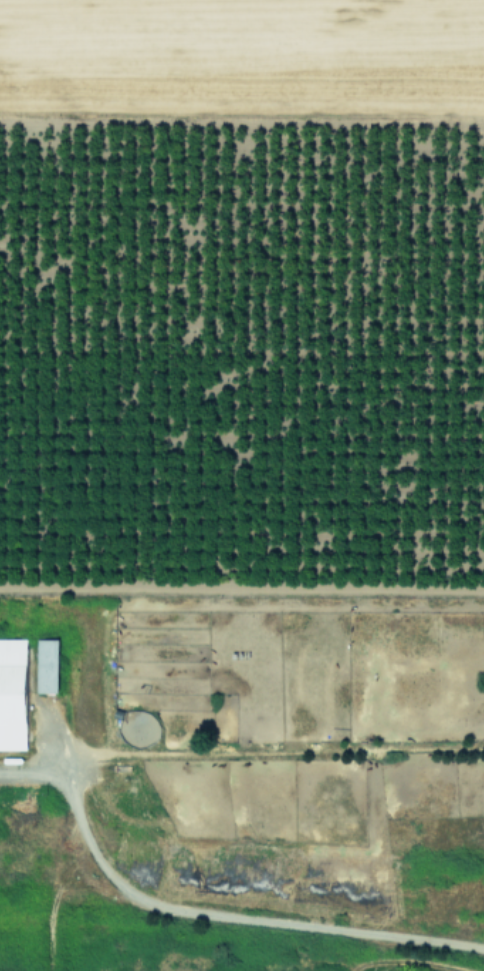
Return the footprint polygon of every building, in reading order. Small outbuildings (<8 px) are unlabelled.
[(25,638),(0,638),(0,749),(26,749),(25,638)] [(58,639),(36,639),(35,692),(58,693),(58,639)]
